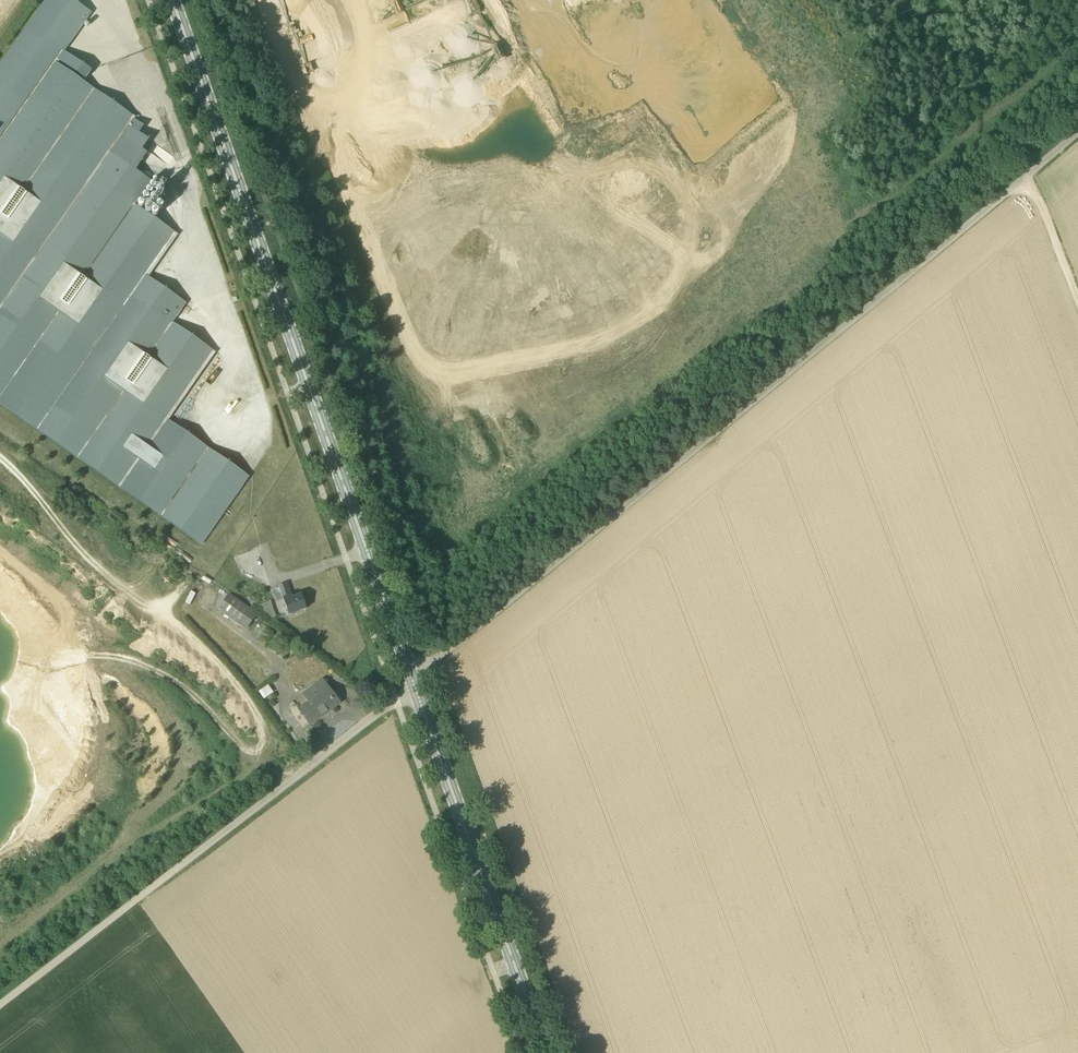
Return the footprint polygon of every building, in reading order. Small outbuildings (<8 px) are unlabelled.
[(215,354),(172,324),(187,303),(149,277),(179,235),(136,203),(152,181),(136,169),(147,153),(143,150),(150,140),(140,133),(144,126),(83,83),(86,79),(92,70),(65,51),(91,14),(71,0),(46,0),(0,66),(0,401),(120,485),(203,543),(248,478),(168,422),(215,354)] [(289,615),(306,609),(301,594),(292,597),(292,595),(291,595),(287,584),(279,587),(283,599),(284,599),(289,615)] [(229,594),(219,609),(246,629),(257,614),(229,594)] [(257,604),(254,595),(248,597),(252,606),(257,604)] [(303,694),(309,702),(299,710),(310,725),(337,705),(332,698),(335,696),(322,679),(303,694)] [(262,698),(273,693),(269,684),(258,690),(262,698)]
